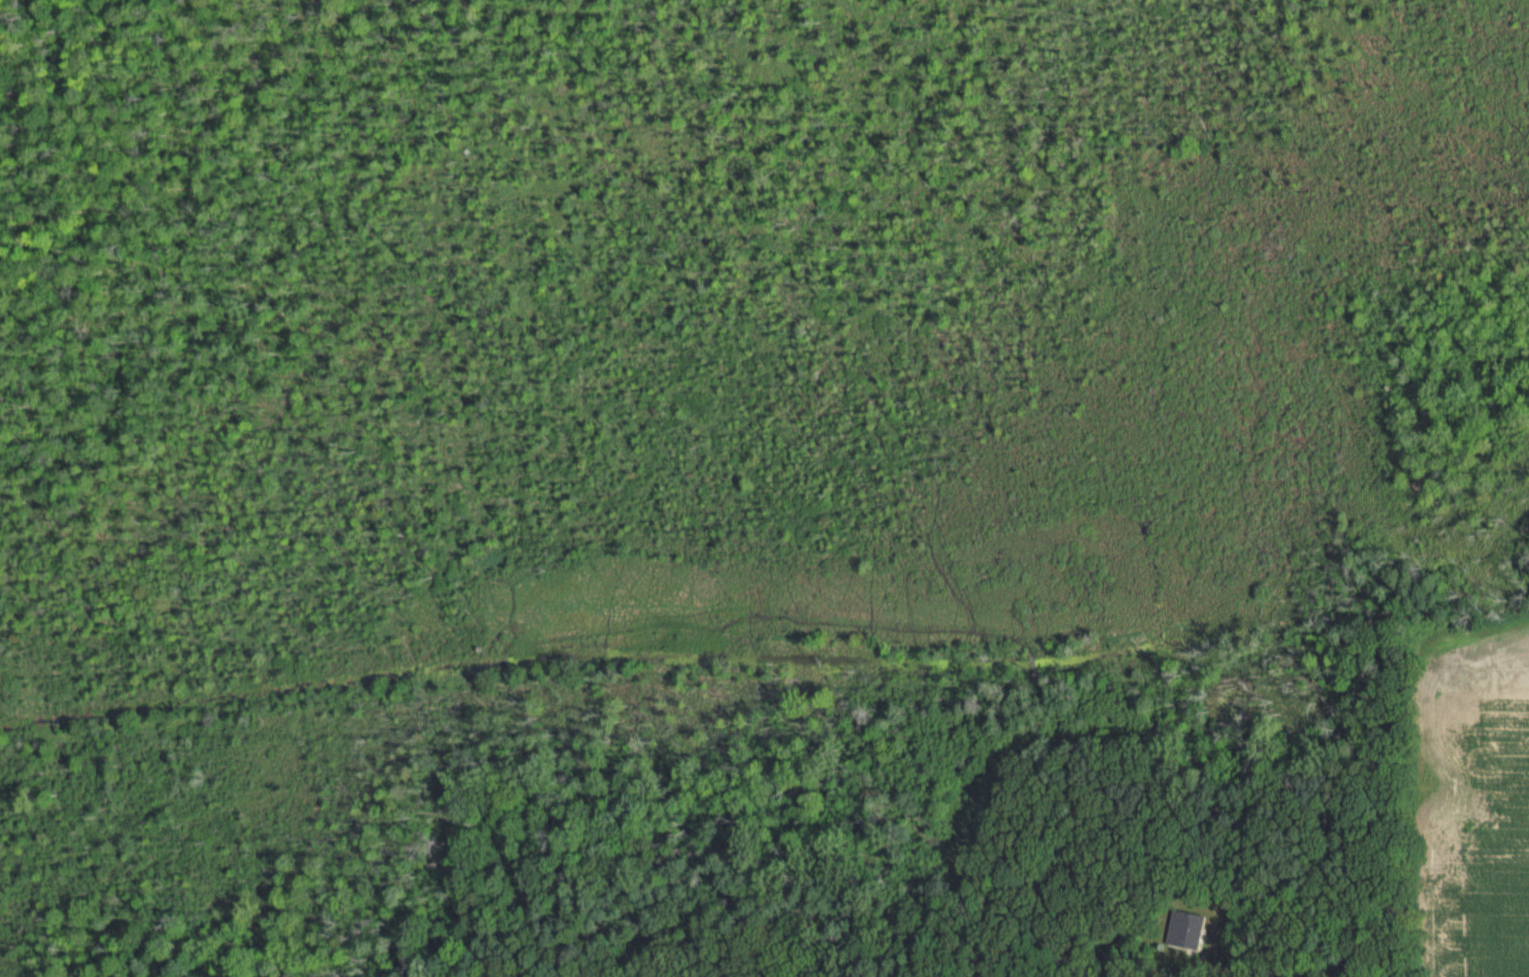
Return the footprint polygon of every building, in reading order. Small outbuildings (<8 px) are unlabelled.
[(1164,943),(1196,950),(1200,925),(1169,919),(1164,943)]
